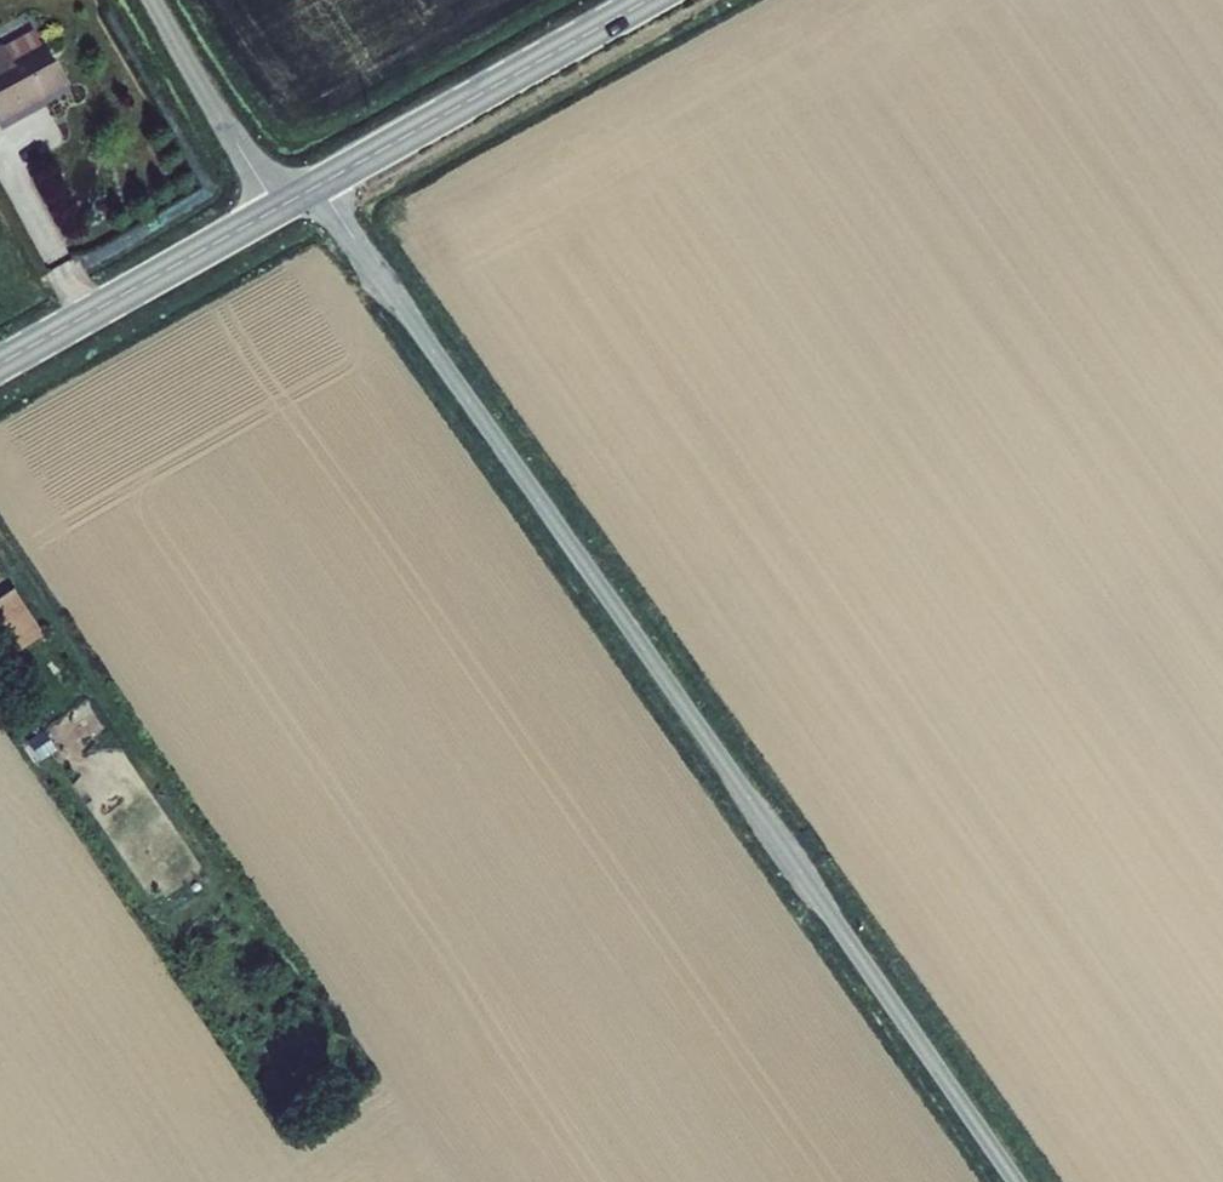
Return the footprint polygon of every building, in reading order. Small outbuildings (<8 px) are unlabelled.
[(64,89),(33,33),(0,51),(0,123),(64,89)] [(0,601),(0,637),(7,648),(37,628),(13,592),(0,601)] [(58,728),(22,746),(30,762),(66,744),(58,728)]
